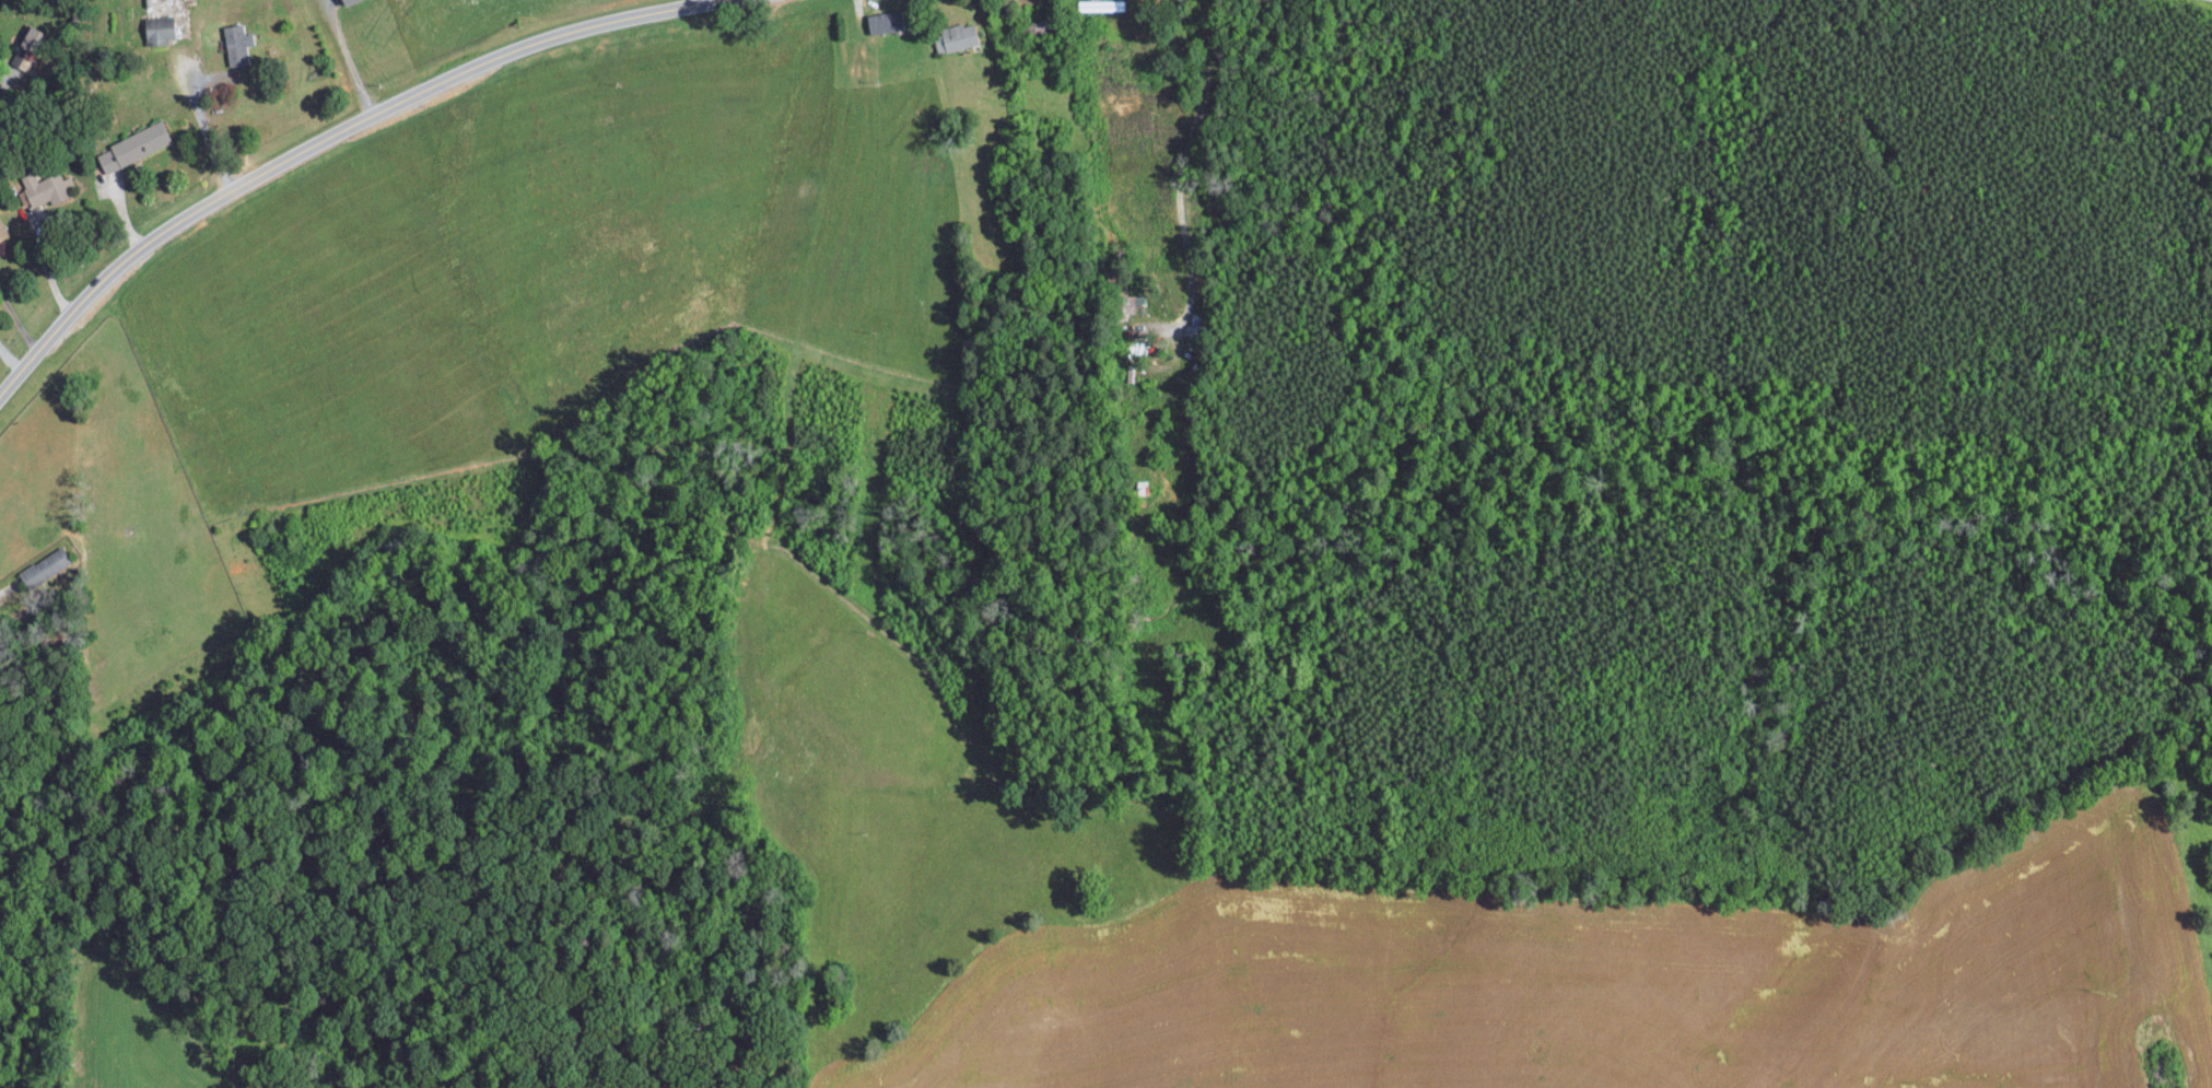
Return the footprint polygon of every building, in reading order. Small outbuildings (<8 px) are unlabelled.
[(889,30),(887,12),(867,13),(869,32),(889,30)] [(144,17),(145,42),(174,42),(173,16),(144,17)] [(251,31),(243,33),(241,22),(222,25),(229,67),(249,63),(246,45),(253,43),(251,31)] [(933,31),(937,52),(978,43),(973,22),(933,31)] [(29,50),(40,30),(29,24),(18,44),(29,50)] [(171,142),(161,120),(94,151),(104,172),(171,142)] [(35,180),(31,171),(19,176),(24,188),(17,191),(24,207),(48,197),(50,201),(77,190),(71,175),(61,178),(58,171),(35,180)] [(17,569),(25,586),(71,565),(64,548),(17,569)]
